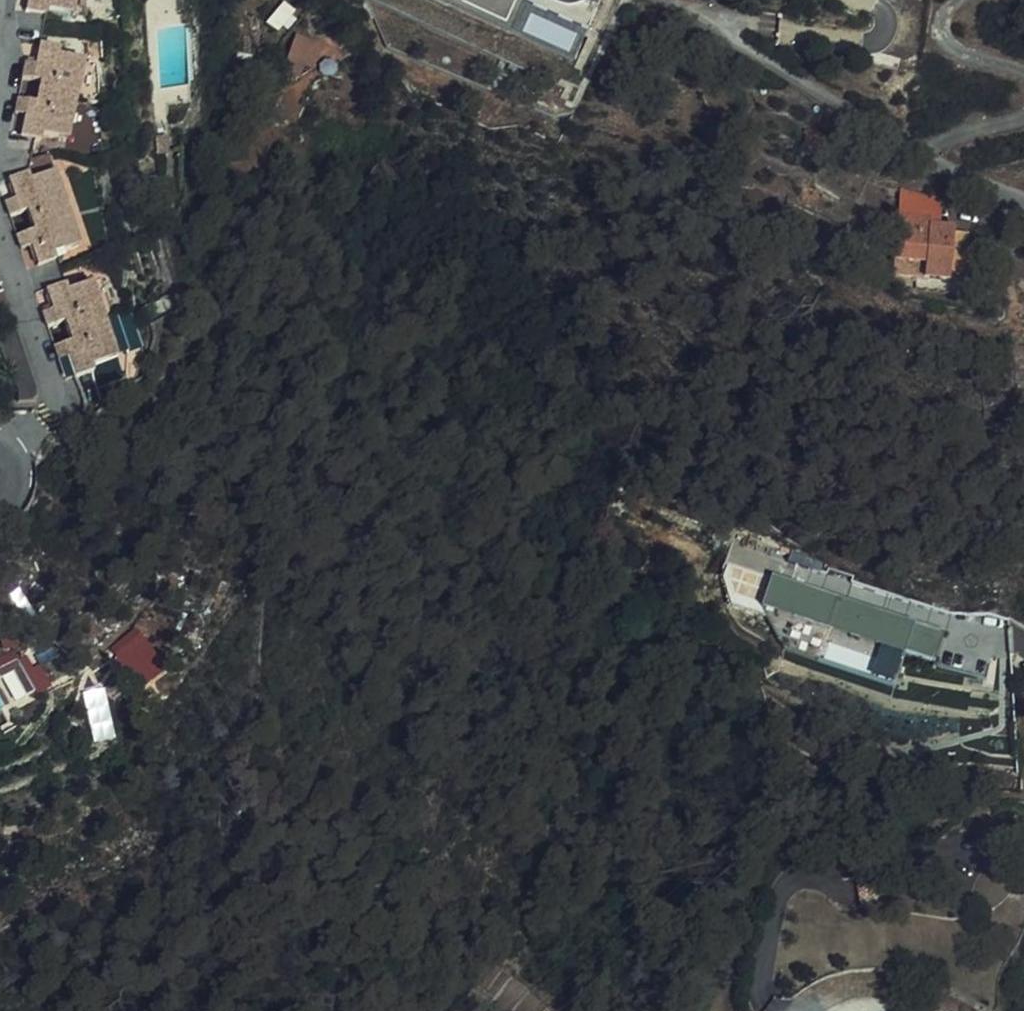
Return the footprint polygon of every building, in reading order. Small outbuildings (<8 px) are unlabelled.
[(57,40),(65,8),(74,11),(76,3),(63,0),(38,0),(37,4),(20,0),(18,0),(14,14),(25,17),(20,37),(41,42),(42,36),(57,40)] [(507,24),(518,0),(453,0),(507,24)] [(67,42),(74,11),(65,8),(57,40),(67,42)] [(290,40),(281,31),(263,50),(273,59),(290,40)] [(37,55),(41,42),(20,37),(17,51),(37,55)] [(34,69),(37,55),(17,51),(14,64),(34,69)] [(291,103),(297,88),(306,66),(293,60),(278,97),(291,103)] [(315,71),(306,66),(297,88),(306,92),(315,71)] [(74,117),(64,114),(71,85),(53,80),(55,75),(34,69),(29,89),(20,88),(16,102),(35,107),(32,117),(72,125),(74,117)] [(81,88),(71,85),(64,114),(74,117),(81,88)] [(18,140),(13,159),(28,163),(34,165),(36,156),(53,161),(60,131),(70,133),(72,125),(32,117),(30,125),(12,121),(8,137),(18,140)] [(63,164),(70,133),(60,131),(53,161),(63,164)] [(13,159),(3,199),(21,194),(28,163),(13,159)] [(942,197),(900,189),(897,214),(928,217),(929,222),(940,223),(942,197)] [(48,191),(37,195),(46,224),(57,221),(48,191)] [(24,241),(59,229),(57,221),(46,224),(37,195),(22,199),(21,194),(3,199),(1,200),(7,220),(0,223),(0,232),(2,237),(21,231),(24,241)] [(928,217),(897,214),(893,259),(924,261),(923,276),(963,280),(969,226),(940,223),(929,222),(928,217)] [(23,269),(30,289),(46,283),(50,282),(49,276),(62,271),(52,240),(62,236),(59,229),(24,241),(28,250),(8,258),(13,272),(23,269)] [(71,267),(62,236),(52,240),(62,271),(71,267)] [(30,289),(33,299),(50,294),(46,283),(30,289)] [(33,299),(37,311),(53,305),(50,294),(33,299)] [(83,302),(73,306),(83,337),(94,333),(83,302)] [(56,342),(60,352),(96,340),(94,333),(83,337),(73,306),(60,310),(58,304),(53,305),(37,311),(43,330),(33,333),(38,348),(56,342)] [(6,417),(7,421),(22,425),(24,413),(0,340),(0,400),(6,417)] [(82,385),(97,381),(88,351),(99,348),(96,340),(60,352),(63,360),(44,366),(49,382),(59,379),(65,398),(84,392),(82,385)] [(109,377),(99,348),(88,351),(97,381),(109,377)] [(772,576),(762,610),(883,644),(873,679),(895,685),(905,653),(937,663),(948,627),(772,576)] [(873,586),(868,601),(943,624),(948,610),(873,586)] [(110,645),(141,688),(162,672),(151,656),(158,651),(139,624),(110,645)] [(86,688),(94,740),(115,737),(107,685),(86,688)]
